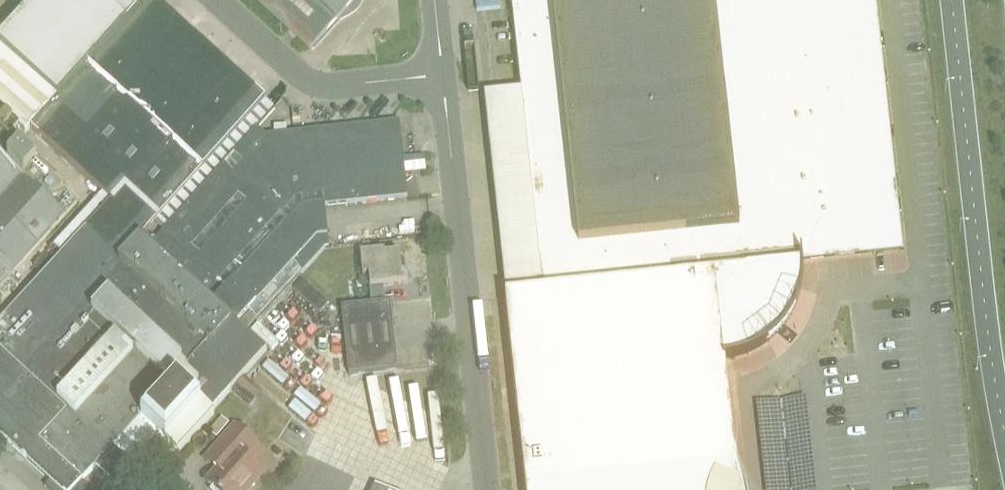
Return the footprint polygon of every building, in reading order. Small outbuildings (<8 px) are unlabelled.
[(136,236),(261,99),(152,0),(34,0),(0,37),(0,103),(108,198),(0,317),(0,433),(61,489),(73,489),(96,466),(123,489),(141,489),(262,351),(136,236)] [(359,0),(256,0),(311,52),(359,0)] [(865,0),(511,0),(543,291),(505,296),(526,489),(739,489),(724,351),(730,350),(743,347),(754,341),(764,334),(773,325),(780,315),(786,304),(790,292),(792,279),(792,272),(791,264),(790,249),(891,239),(865,0)] [(78,203),(8,139),(19,127),(0,110),(0,288),(78,203)] [(328,236),(325,206),(407,197),(399,122),(265,136),(257,128),(162,232),(151,245),(245,331),(298,274),(300,272),(292,264),(316,237),(328,236)] [(371,304),(384,302),(383,286),(403,283),(403,279),(401,279),(398,254),(384,256),(383,251),(359,254),(362,275),(368,275),(371,304)] [(275,352),(317,310),(298,292),(257,334),(275,352)] [(390,302),(384,302),(371,304),(340,307),(348,375),(397,369),(390,302)] [(245,380),(233,393),(250,407),(261,394),(245,380)] [(221,417),(209,430),(216,436),(228,423),(221,417)] [(215,489),(246,489),(262,471),(244,455),(255,442),(235,426),(216,449),(227,458),(206,483),(215,489)]
